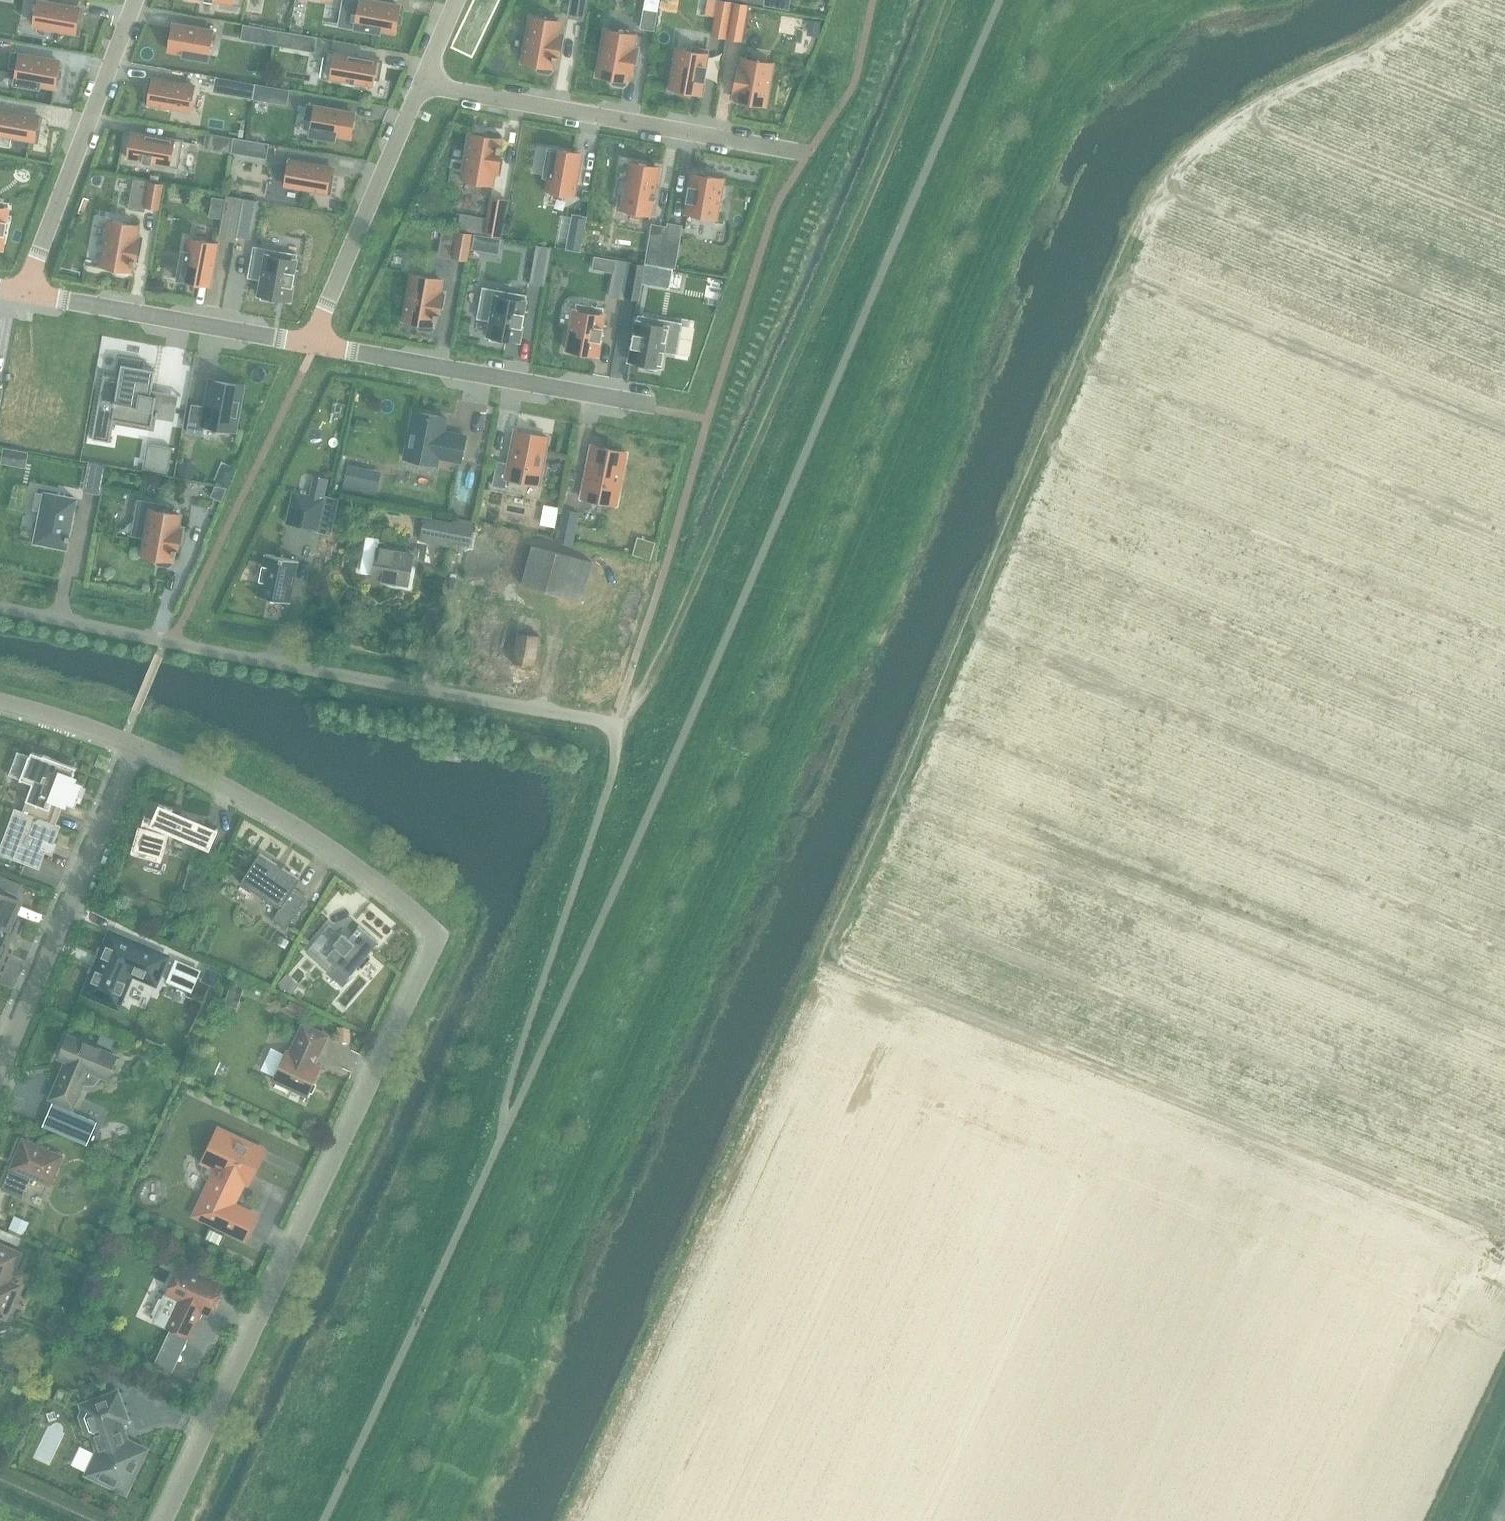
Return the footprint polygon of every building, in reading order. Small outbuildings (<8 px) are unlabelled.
[(82,16),(78,15),(80,7),(38,0),(33,26),(79,34),(82,16)] [(400,6),(367,0),(352,0),(350,11),(358,12),(355,28),(379,32),(379,29),(395,32),(396,25),(401,23),(402,16),(398,13),(400,6)] [(644,10),(657,12),(659,0),(645,0),(644,10)] [(732,0),(730,0),(719,0),(713,32),(726,35),(732,0)] [(764,4),(788,9),(790,0),(765,0),(764,4)] [(734,1),(728,35),(741,37),(747,3),(734,1)] [(548,73),(551,71),(553,60),(556,61),(561,35),(558,34),(560,22),(530,16),(522,62),(537,64),(536,68),(538,71),(548,73)] [(184,53),(183,55),(207,60),(212,30),(173,23),(168,50),(184,53)] [(12,40),(13,27),(0,26),(0,39),(12,40)] [(265,28),(263,41),(273,43),(275,30),(265,28)] [(623,86),(626,84),(628,74),(631,74),(636,48),(633,47),(635,35),(605,30),(597,75),(612,78),(611,82),(613,85),(623,86)] [(290,46),(292,33),(279,31),(277,44),(290,46)] [(705,67),(704,67),(706,54),(677,48),(670,88),(700,93),(705,67)] [(382,60),(363,57),(363,58),(355,56),(355,55),(341,53),(339,53),(327,51),(322,77),(353,82),(353,83),(358,84),(358,83),(372,85),(373,78),(378,79),(382,60)] [(39,85),(55,88),(56,80),(60,78),(61,71),(58,69),(59,61),(13,53),(10,67),(17,68),(15,84),(39,88),(39,85)] [(735,100),(765,105),(773,61),(743,56),(741,67),(738,66),(733,93),(736,93),(735,100)] [(213,73),(213,61),(198,60),(197,72),(213,73)] [(148,85),(144,103),(190,111),(194,85),(152,78),(151,86),(148,85)] [(237,95),(252,98),(254,84),(240,81),(237,95)] [(256,83),(253,98),(287,104),(289,89),(256,83)] [(350,137),(354,113),(315,106),(308,104),(305,118),(313,119),(310,135),(334,139),(335,134),(350,137)] [(37,142),(41,124),(37,123),(39,115),(0,109),(0,135),(37,142)] [(497,172),(502,146),(499,145),(500,135),(498,132),(489,130),(486,132),(485,136),(470,133),(462,179),(492,184),(494,171),(497,172)] [(142,160),(142,162),(151,163),(151,162),(177,166),(181,140),(155,136),(147,135),(147,134),(131,132),(128,150),(127,158),(142,160)] [(206,133),(204,148),(230,152),(233,138),(206,133)] [(233,152),(242,153),(245,140),(235,138),(233,152)] [(545,189),(574,194),(582,153),(549,148),(544,176),(548,176),(545,189)] [(289,159),(285,185),(330,193),(333,175),(330,174),(331,166),(289,159)] [(654,166),(646,165),(646,164),(639,163),(638,163),(630,162),(627,180),(619,178),(616,194),(620,195),(618,208),(651,214),(653,199),(655,200),(657,187),(651,186),(654,166)] [(689,200),(686,213),(716,218),(723,179),(692,173),(687,200),(689,200)] [(143,207),(159,210),(163,183),(148,181),(143,207)] [(236,220),(239,196),(225,194),(222,218),(236,220)] [(460,213),(460,214),(458,228),(500,235),(507,199),(491,196),(488,218),(460,213)] [(572,213),(566,249),(581,251),(587,216),(572,213)] [(139,238),(136,238),(138,225),(109,220),(100,265),(115,268),(115,269),(117,272),(127,274),(130,272),(131,264),(134,265),(139,238)] [(668,223),(661,265),(675,267),(682,226),(668,223)] [(652,224),(646,262),(659,264),(666,226),(652,224)] [(468,261),(473,233),(448,228),(446,243),(458,245),(455,259),(468,261)] [(185,238),(179,270),(184,271),(182,280),(210,284),(215,256),(211,256),(214,243),(185,238)] [(254,247),(248,277),(261,279),(259,294),(261,295),(261,299),(274,301),(275,297),(277,298),(290,300),(290,296),(295,273),(293,272),(296,255),(254,247)] [(429,331),(432,329),(434,318),(437,319),(442,292),(439,292),(441,279),(412,274),(404,319),(418,322),(418,326),(420,329),(429,331)] [(483,288),(478,318),(491,320),(488,335),(490,336),(490,340),(503,342),(504,338),(506,338),(519,340),(519,337),(523,314),(522,314),(525,296),(483,288)] [(574,310),(567,349),(585,352),(597,354),(598,351),(602,328),(601,328),(603,315),(601,315),(602,309),(577,304),(576,310),(574,310)] [(629,345),(622,367),(633,369),(632,373),(645,376),(646,371),(652,372),(651,370),(655,358),(668,361),(677,324),(635,317),(632,345),(629,345)] [(103,374),(92,439),(109,441),(113,419),(151,426),(156,397),(150,396),(155,370),(139,367),(140,363),(122,360),(119,377),(103,374)] [(610,390),(627,390),(627,377),(610,377),(610,390)] [(192,404),(187,431),(202,434),(204,425),(234,430),(242,385),(211,379),(206,407),(192,404)] [(413,411),(404,457),(437,464),(438,457),(460,461),(465,435),(451,433),(451,435),(443,433),(446,417),(413,411)] [(508,467),(496,464),(491,488),(503,491),(505,481),(538,487),(548,441),(515,434),(508,467)] [(147,442),(142,468),(167,472),(172,447),(147,442)] [(591,446),(581,497),(616,504),(626,452),(591,446)] [(88,462),(83,490),(99,493),(104,465),(88,462)] [(360,492),(365,468),(348,465),(343,489),(360,492)] [(215,485),(210,496),(221,501),(227,487),(215,485)] [(286,523),(317,530),(324,498),(293,491),(286,523)] [(35,541),(66,547),(76,498),(45,492),(44,494),(36,492),(33,509),(40,511),(35,541)] [(158,564),(168,566),(171,564),(173,553),(176,554),(180,527),(178,527),(180,514),(165,512),(166,506),(139,501),(133,534),(145,536),(142,554),(157,557),(156,561),(158,564)] [(454,516),(453,520),(425,515),(420,539),(450,545),(451,541),(470,544),(475,520),(454,516)] [(375,581),(405,589),(413,560),(379,552),(381,541),(368,538),(359,572),(376,576),(375,581)] [(256,594),(288,601),(297,559),(265,552),(256,594)] [(562,557),(556,587),(614,597),(619,568),(562,557)] [(485,627),(482,641),(487,642),(485,647),(544,658),(550,620),(494,610),(490,628),(485,627)] [(30,756),(17,751),(9,774),(20,779),(22,780),(22,779),(32,783),(26,800),(27,800),(23,811),(15,808),(0,847),(0,854),(39,868),(45,850),(49,852),(52,843),(54,844),(61,825),(56,823),(64,801),(75,805),(84,783),(76,780),(72,779),(75,772),(74,772),(75,768),(76,768),(77,767),(43,754),(43,755),(31,751),(30,756)] [(209,850),(218,829),(158,804),(152,818),(145,816),(145,814),(144,814),(135,846),(160,853),(166,831),(209,850)] [(282,867),(281,870),(275,866),(277,863),(259,852),(240,882),(280,907),(272,919),(286,928),(307,896),(294,887),(300,878),(282,867)] [(184,886),(201,891),(207,870),(190,865),(184,886)] [(338,877),(356,883),(360,873),(341,866),(338,877)] [(1,934),(7,930),(20,900),(0,892),(0,937),(1,934)] [(342,933),(341,934),(329,924),(306,951),(328,970),(334,963),(349,975),(358,964),(362,967),(371,957),(367,954),(377,942),(378,943),(379,942),(358,924),(358,925),(359,926),(349,938),(342,933)] [(119,934),(118,936),(110,933),(101,955),(103,956),(97,970),(95,970),(85,992),(93,995),(92,997),(108,1004),(109,1002),(117,1005),(125,987),(127,988),(133,973),(155,982),(166,956),(134,943),(135,941),(127,938),(127,937),(119,934)] [(167,980),(192,991),(202,968),(176,957),(167,980)] [(279,981),(292,992),(300,983),(287,972),(279,981)] [(302,1011),(307,1013),(309,1009),(304,1006),(304,1005),(291,999),(286,1010),(299,1016),(302,1011)] [(320,1067),(314,1064),(327,1035),(303,1024),(290,1052),(285,1050),(272,1079),(277,1081),(274,1087),(286,1093),(285,1093),(287,1093),(290,1087),(306,1094),(303,1101),(304,1101),(320,1067)] [(88,1070),(107,1078),(116,1056),(67,1035),(58,1057),(67,1060),(63,1069),(63,1068),(50,1098),(72,1107),(88,1070)] [(239,1138),(237,1142),(217,1133),(203,1161),(204,1161),(202,1165),(202,1169),(202,1173),(204,1176),(208,1179),(211,1180),(195,1214),(244,1238),(255,1214),(232,1203),(243,1180),(247,1182),(263,1149),(239,1138)] [(53,1177),(62,1155),(23,1139),(13,1160),(17,1162),(14,1167),(11,1165),(1,1189),(22,1198),(31,1176),(50,1184),(53,1177)] [(16,1204),(0,1197),(0,1213),(10,1217),(16,1204)] [(13,1219),(29,1225),(35,1209),(19,1203),(13,1219)] [(6,1282),(18,1254),(0,1246),(0,1309),(6,1311),(17,1286),(6,1282)] [(201,1310),(208,1314),(222,1284),(180,1264),(164,1297),(160,1296),(152,1312),(155,1313),(152,1319),(189,1336),(201,1310)] [(88,1473),(125,1490),(145,1449),(126,1440),(119,1420),(125,1417),(116,1392),(83,1404),(85,1411),(91,1414),(96,1427),(93,1433),(99,1450),(88,1473)]
